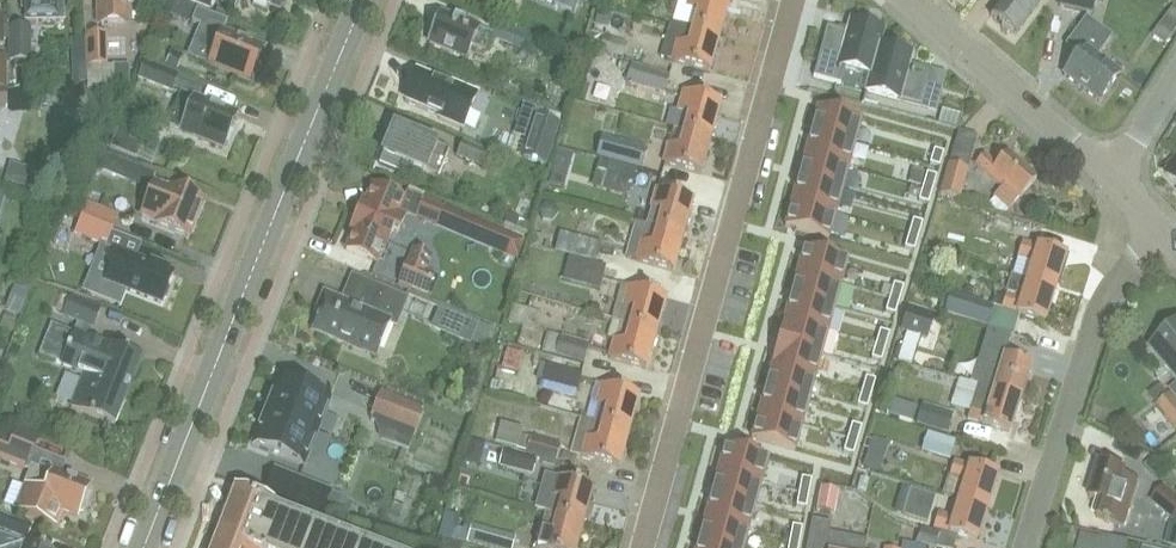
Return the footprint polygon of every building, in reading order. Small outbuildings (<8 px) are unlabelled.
[(42,8),(65,8),(65,0),(26,0),(26,8),(42,8)] [(126,22),(125,0),(99,0),(99,23),(126,22)] [(179,0),(166,0),(161,11),(187,21),(193,6),(186,3),(179,0)] [(186,3),(186,1),(209,11),(213,0),(179,0),(186,3)] [(253,0),(252,3),(267,9),(268,7),(277,11),(282,0),(252,0),(253,0)] [(574,11),(578,0),(545,0),(574,11)] [(718,34),(727,0),(688,0),(686,7),(697,10),(692,27),(718,34)] [(990,16),(1003,25),(1001,30),(1008,35),(1012,32),(1016,35),(1038,5),(1036,3),(1038,0),(1002,0),(990,16)] [(1094,0),(1061,0),(1060,6),(1091,13),(1094,0)] [(614,8),(600,4),(594,25),(608,29),(614,8)] [(1162,19),(1175,29),(1175,28),(1175,8),(1173,5),(1162,19)] [(106,65),(106,33),(98,33),(98,8),(85,8),(85,85),(98,85),(98,65),(106,65)] [(207,63),(248,80),(250,76),(254,78),(259,66),(255,65),(261,50),(221,33),(226,21),(196,8),(190,21),(200,25),(193,43),(213,51),(207,63)] [(484,51),(492,33),(478,27),(479,24),(463,18),(462,21),(441,12),(428,43),(464,58),(470,45),(484,51)] [(1110,37),(1098,29),(1085,19),(1072,38),(1084,47),(1063,75),(1098,102),(1120,74),(1096,56),(1110,37)] [(826,27),(812,78),(839,85),(844,69),(869,75),(870,76),(879,45),(883,29),(849,20),(846,32),(826,27)] [(670,21),(660,56),(671,59),(708,70),(718,34),(692,27),(670,21)] [(30,61),(30,25),(8,25),(9,61),(30,61)] [(514,32),(508,45),(527,53),(532,40),(514,32)] [(598,50),(622,57),(627,42),(604,35),(603,35),(598,50)] [(1134,37),(1126,51),(1140,59),(1148,45),(1134,37)] [(911,54),(881,46),(873,77),(870,76),(869,75),(864,92),(869,94),(929,110),(933,98),(921,95),(927,72),(907,67),(908,64),(911,54)] [(137,79),(171,92),(178,74),(144,61),(137,79)] [(625,82),(664,94),(669,76),(630,64),(625,82)] [(130,65),(106,65),(98,65),(98,85),(98,87),(130,87),(130,65)] [(454,121),(467,90),(453,84),(454,84),(439,77),(437,80),(416,71),(404,101),(440,116),(441,115),(454,121)] [(9,90),(10,106),(29,106),(29,90),(9,90)] [(683,131),(710,138),(720,102),(682,91),(677,111),(688,114),(683,131)] [(228,144),(232,133),(228,131),(234,116),(211,106),(211,105),(194,98),(193,99),(180,93),(168,124),(181,130),(180,130),(222,147),(223,143),(228,144)] [(946,117),(975,118),(976,103),(947,102),(946,117)] [(811,130),(855,142),(862,118),(817,106),(811,130)] [(909,143),(916,116),(888,109),(882,136),(909,143)] [(546,163),(558,122),(532,115),(521,156),(546,163)] [(135,156),(140,144),(128,139),(134,124),(119,118),(108,145),(135,156)] [(397,172),(401,163),(423,172),(424,171),(437,176),(448,150),(434,145),(434,144),(393,127),(382,155),(378,165),(397,172)] [(811,130),(804,154),(848,166),(855,142),(811,130)] [(959,199),(976,135),(957,130),(940,194),(959,199)] [(710,138),(683,131),(679,147),(668,144),(662,164),(699,174),(710,138)] [(646,147),(605,135),(599,156),(640,168),(646,147)] [(455,156),(489,170),(496,154),(462,140),(455,156)] [(872,173),(880,154),(862,146),(854,166),(872,173)] [(945,163),(950,149),(940,147),(936,160),(945,163)] [(555,161),(570,165),(573,153),(558,149),(555,161)] [(1036,178),(1006,151),(995,164),(983,153),(974,163),(1002,188),(994,196),(1007,208),(1018,196),(1019,197),(1036,178)] [(848,166),(804,154),(798,178),(842,190),(848,166)] [(1167,166),(1171,170),(1166,175),(1175,185),(1175,158),(1167,166)] [(636,170),(608,162),(599,159),(591,185),(628,196),(631,186),(636,170)] [(939,186),(943,173),(934,170),(930,184),(939,186)] [(835,214),(842,190),(798,178),(791,202),(835,214)] [(153,183),(145,203),(140,217),(186,236),(201,200),(170,188),(169,189),(153,183)] [(934,200),(939,186),(930,184),(925,197),(934,200)] [(656,228),(682,235),(692,199),(655,189),(650,208),(661,211),(656,228)] [(405,197),(387,190),(380,208),(362,201),(349,232),(351,232),(344,249),(375,262),(382,245),(384,246),(391,230),(397,232),(405,212),(399,210),(405,197)] [(892,229),(903,201),(881,192),(871,217),(885,223),(884,226),(892,229)] [(422,197),(414,216),(437,225),(445,206),(422,197)] [(87,201),(80,216),(79,218),(111,231),(118,214),(87,201)] [(791,202),(785,226),(829,238),(835,214),(791,202)] [(1030,231),(1033,212),(1004,208),(1001,227),(1030,231)] [(102,246),(104,247),(110,232),(111,231),(79,218),(80,216),(65,210),(58,226),(73,232),(72,234),(102,246)] [(928,235),(932,221),(923,219),(918,232),(928,235)] [(682,235),(656,228),(651,244),(641,241),(635,261),(672,271),(682,235)] [(543,235),(529,232),(527,243),(541,246),(543,235)] [(570,254),(597,261),(602,243),(559,232),(554,250),(570,254)] [(880,232),(853,232),(853,251),(880,251),(880,232)] [(924,249),(928,235),(918,232),(914,246),(924,249)] [(1027,280),(1053,288),(1064,254),(1037,245),(1037,247),(1022,242),(1017,257),(1033,262),(1028,279),(1027,280)] [(404,263),(397,281),(399,282),(396,288),(410,293),(412,287),(427,293),(435,273),(427,270),(433,254),(408,245),(402,262),(404,263)] [(847,260),(803,247),(796,272),(841,284),(847,260)] [(117,252),(106,281),(90,274),(84,291),(120,305),(126,290),(160,304),(172,274),(166,271),(166,269),(150,262),(149,265),(135,259),(117,252)] [(570,254),(563,279),(600,289),(606,264),(597,261),(570,254)] [(796,272),(790,295),(834,308),(841,284),(796,272)] [(1027,280),(1028,279),(1011,275),(1001,309),(1017,314),(1016,315),(1043,323),(1053,288),(1027,280)] [(371,348),(383,320),(395,325),(405,300),(361,281),(354,297),(343,299),(342,301),(323,294),(315,314),(316,315),(310,331),(342,343),(345,337),(371,348)] [(895,281),(891,294),(900,297),(904,283),(895,281)] [(5,308),(20,314),(29,291),(14,286),(5,308)] [(629,325),(655,332),(665,297),(628,286),(623,306),(634,309),(629,325)] [(875,314),(876,293),(856,292),(855,314),(875,314)] [(790,295),(783,319),(828,331),(834,308),(790,295)] [(886,308),(896,311),(900,297),(891,295),(886,308)] [(991,307),(950,295),(944,314),(986,326),(991,307)] [(61,317),(77,323),(92,329),(100,310),(69,298),(63,314),(61,317)] [(514,305),(509,321),(523,325),(527,309),(514,305)] [(925,338),(933,314),(908,305),(900,329),(925,338)] [(430,328),(478,347),(487,325),(439,306),(430,328)] [(828,331),(783,319),(777,342),(821,355),(828,331)] [(111,348),(88,339),(73,333),(50,324),(38,355),(84,374),(70,408),(112,425),(139,357),(112,346),(111,348)] [(655,332),(629,325),(625,342),(614,339),(608,358),(645,368),(655,332)] [(890,329),(881,327),(877,340),(886,343),(890,329)] [(1163,338),(1150,350),(1175,380),(1175,327),(1163,338)] [(553,354),(557,337),(542,333),(538,350),(553,354)] [(587,343),(561,336),(556,354),(582,362),(587,343)] [(872,354),(882,357),(886,343),(877,340),(872,354)] [(815,378),(821,355),(777,342),(771,366),(815,378)] [(993,390),(1019,398),(1030,364),(1004,356),(1003,357),(988,352),(984,366),(999,371),(993,390)] [(581,372),(545,363),(540,381),(576,391),(581,372)] [(815,378),(771,366),(764,389),(808,402),(815,378)] [(863,388),(872,391),(876,377),(867,374),(863,388)] [(317,433),(330,399),(278,379),(265,412),(317,433)] [(602,423),(628,431),(638,395),(601,384),(596,404),(606,407),(602,423)] [(858,402),(867,404),(872,391),(863,388),(858,402)] [(764,389),(758,413),(802,425),(808,402),(764,389)] [(1019,398),(993,390),(988,409),(972,404),(968,418),(983,424),(1009,433),(1019,398)] [(407,451),(424,408),(382,391),(359,447),(402,464),(391,492),(399,495),(415,455),(407,451)] [(1170,395),(1155,407),(1159,411),(1148,421),(1163,438),(1174,429),(1175,428),(1175,402),(1170,395)] [(948,413),(927,406),(923,421),(944,427),(948,413)] [(304,466),(317,433),(265,412),(252,445),(304,466)] [(751,437),(795,450),(802,425),(758,413),(751,437)] [(862,424),(853,421),(849,435),(858,437),(862,424)] [(516,448),(520,434),(521,428),(500,423),(495,442),(516,448)] [(628,431),(602,423),(597,440),(586,437),(581,456),(618,467),(628,431)] [(24,470),(38,434),(15,425),(11,436),(0,431),(0,460),(24,470)] [(926,431),(920,450),(950,459),(956,440),(926,431)] [(525,453),(556,461),(560,443),(529,435),(525,453)] [(844,448),(854,451),(858,438),(849,435),(844,448)] [(768,458),(724,445),(717,470),(761,482),(768,458)] [(498,465),(532,475),(536,459),(503,449),(498,465)] [(872,473),(879,453),(867,449),(860,469),(872,473)] [(344,497),(361,504),(377,460),(360,454),(344,497)] [(959,499),(986,508),(996,474),(970,465),(969,466),(954,462),(950,476),(965,481),(959,499)] [(1125,471),(1098,462),(1088,497),(1101,501),(1096,517),(1105,520),(1104,522),(1108,523),(1109,521),(1124,526),(1138,480),(1123,475),(1125,471)] [(33,468),(16,510),(53,525),(59,509),(76,516),(78,513),(83,512),(86,503),(83,499),(88,487),(68,479),(69,476),(53,470),(51,475),(33,468)] [(755,506),(761,482),(717,470),(711,493),(755,506)] [(812,478),(803,476),(800,490),(809,492),(812,478)] [(555,516),(582,523),(592,487),(555,477),(550,497),(560,499),(555,516)] [(331,492),(298,479),(290,499),(322,512),(331,492)] [(1172,520),(1175,515),(1175,496),(1163,485),(1149,501),(1172,520)] [(896,502),(905,505),(902,514),(926,522),(934,496),(901,486),(896,502)] [(839,490),(821,487),(816,511),(834,514),(839,490)] [(809,492),(800,490),(798,504),(807,506),(809,492)] [(370,547),(372,543),(356,537),(354,542),(293,518),(295,513),(282,508),(280,513),(278,512),(279,507),(236,491),(213,547),(372,547),(370,547)] [(748,529),(755,506),(711,493),(704,517),(748,529)] [(986,508),(959,499),(953,518),(938,513),(934,528),(941,530),(949,533),(949,534),(957,536),(975,542),(986,508)] [(487,547),(511,547),(515,535),(471,522),(469,527),(464,526),(463,529),(454,526),(457,516),(441,511),(435,535),(451,540),(452,538),(487,547)] [(26,541),(32,526),(0,513),(0,531),(26,541)] [(555,516),(545,513),(535,547),(575,547),(582,523),(555,516)] [(704,517),(698,540),(725,547),(743,547),(748,529),(704,517)] [(866,540),(829,533),(831,523),(811,519),(806,547),(865,547),(866,540)] [(803,526),(793,525),(791,539),(800,540),(803,526)] [(940,533),(918,527),(914,544),(916,545),(915,547),(925,547),(925,546),(933,547),(935,547),(940,533)] [(957,536),(949,534),(949,533),(941,530),(940,533),(935,547),(942,547),(953,547),(957,536)] [(790,539),(789,547),(799,547),(800,541),(790,539)] [(455,544),(440,540),(438,547),(454,547),(455,544)]
